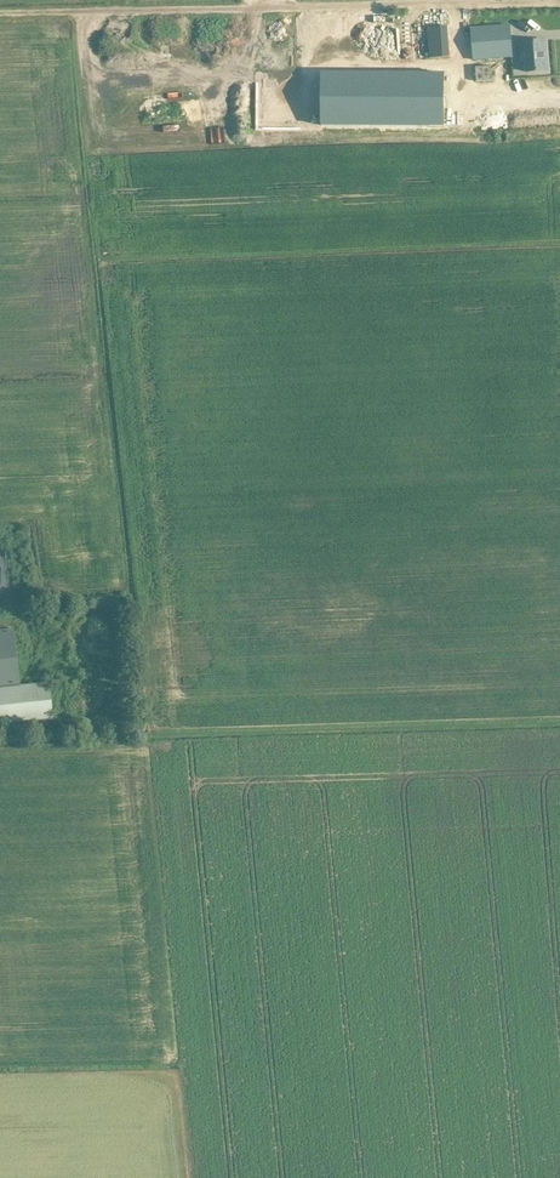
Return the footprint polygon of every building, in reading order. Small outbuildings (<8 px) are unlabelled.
[(510,25),(471,28),(473,48),(474,60),(512,57),(512,48),(510,25)] [(447,26),(428,27),(429,40),(430,58),(449,57),(448,38),(447,26)] [(546,40),(521,42),(523,62),(526,62),(527,72),(548,70),(546,40)] [(443,74),(321,73),(321,126),(443,126),(443,74)] [(53,718),(49,683),(20,686),(13,628),(0,630),(0,724),(53,718)]
